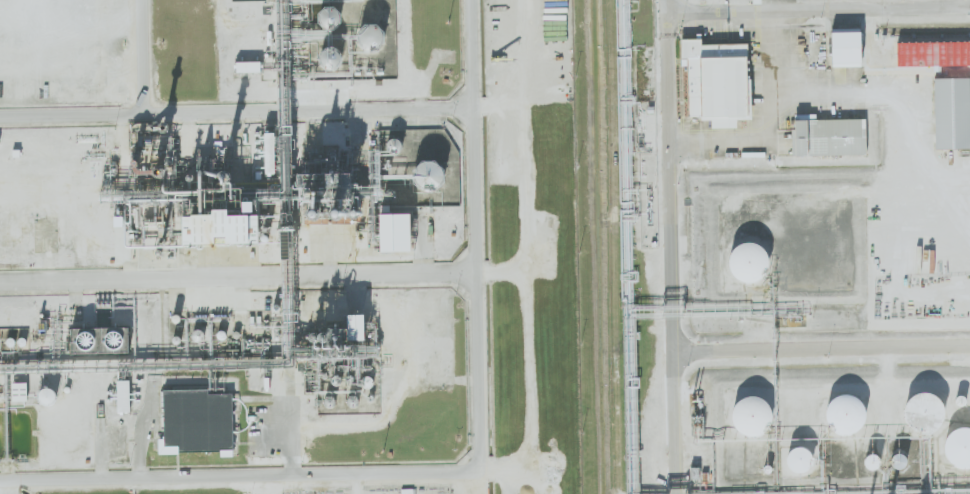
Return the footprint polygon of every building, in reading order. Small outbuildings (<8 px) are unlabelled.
[(382,25),(368,25),(368,33),(361,33),(360,49),(382,50),(382,25)] [(861,32),(832,32),(833,67),(862,66),(861,32)] [(747,44),(701,45),(701,39),(681,39),(682,67),(688,67),(689,119),(711,118),(711,129),(737,128),(736,119),(749,118),(747,44)] [(237,73),(261,72),(260,61),(237,62),(237,73)] [(934,79),(935,149),(969,149),(969,78),(934,79)] [(865,119),(816,120),(816,114),(794,115),(795,156),(866,155),(865,119)] [(444,188),(444,162),(417,162),(417,181),(426,181),(427,188),(444,188)] [(184,245),(259,244),(258,216),(227,217),(227,213),(202,213),(202,208),(194,208),(194,213),(183,214),(184,245)] [(414,214),(380,215),(381,252),(415,251),(414,214)] [(766,281),(766,245),(732,245),(731,281),(766,281)] [(73,354),(130,353),(129,327),(72,329),(73,354)] [(130,412),(130,381),(117,381),(117,412),(130,412)] [(12,401),(27,401),(27,383),(12,383),(12,401)] [(41,388),(39,404),(54,406),(56,391),(41,388)] [(232,394),(209,394),(209,390),(164,391),(164,439),(158,439),(159,453),(221,452),(221,457),(233,457),(232,394)] [(907,428),(942,429),(943,395),(909,394),(907,428)] [(765,432),(762,425),(772,421),(764,395),(730,406),(742,440),(765,432)] [(828,424),(836,424),(836,433),(864,434),(864,399),(829,398),(828,424)] [(947,429),(945,465),(969,466),(969,430),(947,429)] [(809,472),(810,449),(790,448),(788,471),(809,472)]
